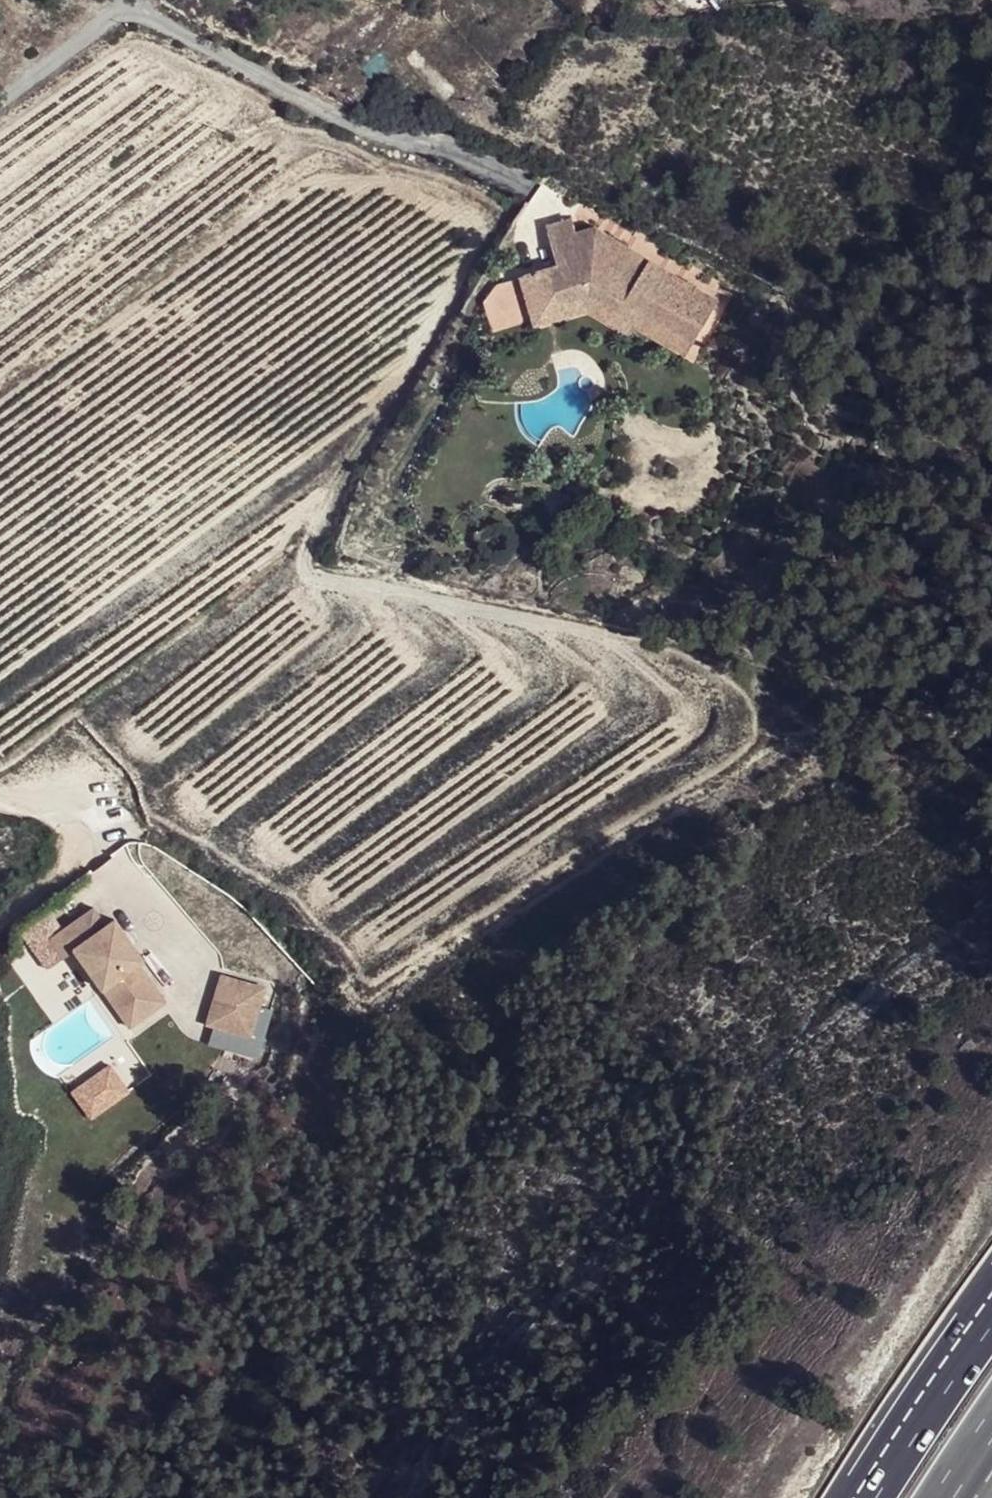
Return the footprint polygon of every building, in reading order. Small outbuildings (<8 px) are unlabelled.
[(371,12),(357,23),(364,32),(378,19),(371,12)] [(571,213),(545,220),(548,229),(574,222),(571,213)] [(576,228),(574,222),(548,229),(556,261),(565,300),(595,292),(625,309),(631,299),(698,339),(725,296),(662,259),(600,222),(576,228)] [(556,261),(526,270),(542,322),(596,308),(634,330),(641,319),(691,350),(698,339),(631,299),(625,309),(595,292),(565,300),(556,261)] [(92,907),(59,930),(100,989),(109,999),(118,993),(129,1010),(122,1016),(130,1026),(163,1002),(136,964),(141,960),(113,919),(104,924),(92,907)] [(59,930),(48,938),(90,996),(100,989),(59,930)] [(226,970),(212,1022),(258,1034),(272,982),(226,970)] [(118,993),(109,999),(122,1016),(129,1010),(118,993)] [(78,1088),(97,1117),(138,1088),(118,1060),(78,1088)]
